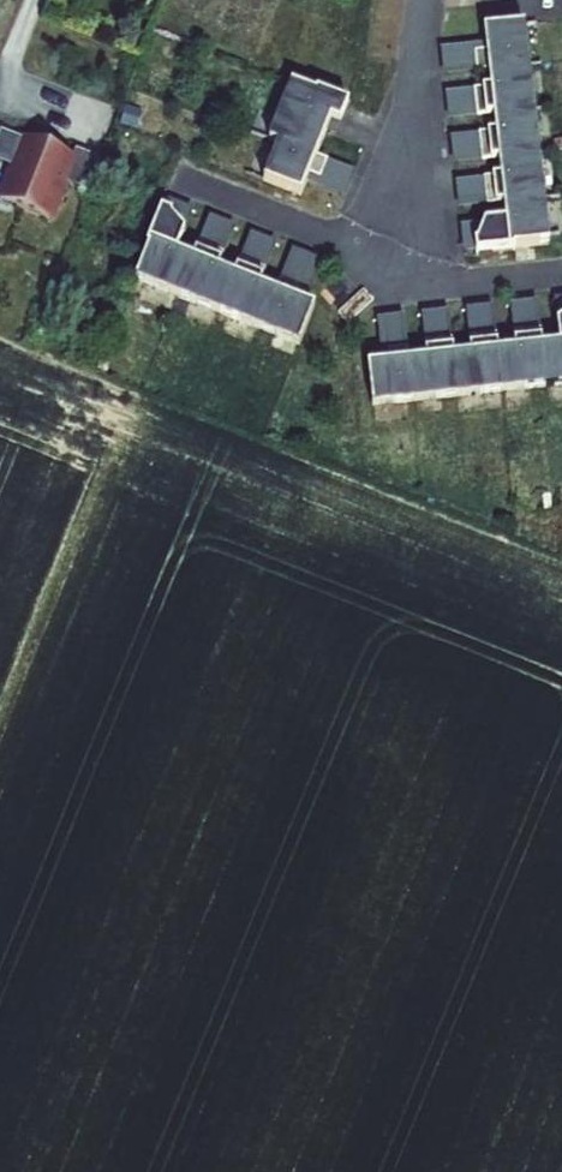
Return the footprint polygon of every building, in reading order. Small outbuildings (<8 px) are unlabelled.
[(548,238),(526,22),(484,28),(481,47),(470,48),(472,73),(484,67),(486,84),(471,90),(474,115),(489,111),(491,128),(478,134),(479,157),(495,155),(497,172),(481,181),(485,206),(500,200),(502,217),(509,246),(548,238)] [(472,73),(470,48),(481,47),(481,39),(440,50),(444,76),(472,73)] [(317,156),(331,115),(342,118),(349,98),(293,81),(267,148),(276,152),(267,176),(299,189),(308,181),(317,156)] [(474,115),(471,90),(446,93),(450,119),(474,115)] [(2,129),(0,135),(0,162),(11,165),(0,200),(54,220),(70,183),(87,189),(99,159),(78,150),(20,137),(2,129)] [(479,157),(478,134),(450,136),(455,162),(479,157)] [(348,196),(355,172),(317,156),(308,181),(348,196)] [(485,206),(481,181),(457,184),(460,210),(485,206)] [(178,248),(184,230),(161,209),(150,237),(178,248)] [(223,263),(235,228),(209,216),(197,252),(223,263)] [(509,246),(502,217),(486,220),(478,249),(509,246)] [(264,277),(277,242),(251,234),(238,268),(264,277)] [(304,302),(300,295),(281,288),(268,283),(264,277),(238,268),(228,270),(223,263),(197,252),(184,252),(178,248),(150,237),(140,278),(298,345),(314,305),(304,302)] [(304,302),(318,259),(293,249),(281,288),(300,295),(304,302)] [(541,340),(537,301),(508,305),(513,343),(541,340)] [(497,345),(492,307),(464,311),(469,349),(497,345)] [(452,351),(448,311),(419,316),(425,354),(452,351)] [(409,357),(404,316),(379,320),(370,363),(394,360),(409,357)] [(558,338),(560,354),(543,356),(541,340),(513,343),(515,359),(499,362),(497,345),(469,349),(463,352),(452,351),(425,354),(417,356),(409,357),(394,360),(370,363),(373,404),(561,385),(561,337),(558,338)]
